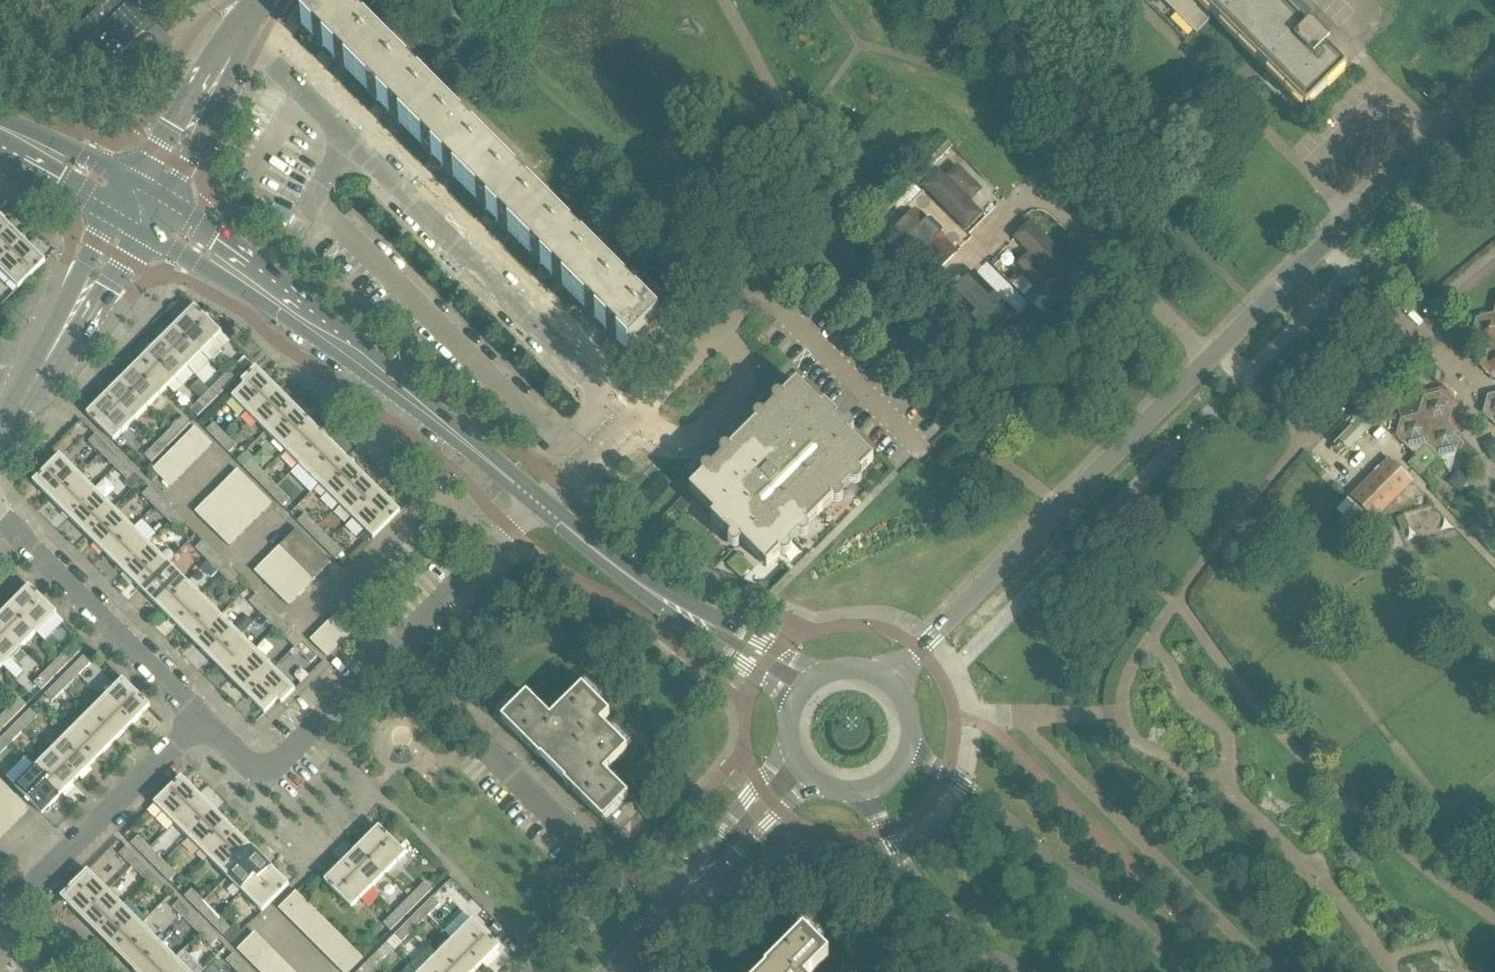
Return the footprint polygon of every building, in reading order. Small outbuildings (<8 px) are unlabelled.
[(73,32),(86,47),(97,37),(101,32),(104,30),(113,22),(132,42),(147,28),(149,30),(163,17),(156,9),(150,3),(148,0),(110,0),(109,0),(107,0),(73,32)] [(628,351),(629,352),(657,325),(333,0),(327,0),(302,25),(628,351)] [(1147,4),(1184,40),(1193,32),(1196,35),(1210,21),(1208,19),(1210,16),(1305,111),(1345,70),(1306,31),(1275,0),(1151,0),(1147,4)] [(944,139),(910,174),(918,181),(952,147),(944,139)] [(923,186),(965,229),(980,214),(968,203),(980,191),(957,168),(945,180),(937,172),(923,186)] [(874,225),(894,205),(886,198),(867,217),(874,225)] [(887,231),(932,277),(959,250),(913,205),(887,231)] [(1018,265),(1041,288),(1053,276),(1058,282),(1074,266),(1030,223),(1015,238),(1030,253),(1018,265)] [(0,271),(27,244),(7,225),(0,232),(0,271)] [(27,244),(0,271),(18,289),(45,262),(27,244)] [(950,298),(991,339),(1015,314),(974,273),(950,298)] [(1015,326),(1024,334),(1005,354),(1012,361),(1069,304),(1061,296),(1043,315),(1034,307),(1015,326)] [(194,307),(175,326),(189,340),(202,353),(221,334),(194,307)] [(1493,315),(1476,319),(1471,336),(1484,349),(1479,367),(1492,379),(1494,378),(1494,307),(1493,315)] [(175,326),(160,341),(187,368),(202,353),(189,340),(175,326)] [(160,341),(140,361),(167,388),(187,368),(160,341)] [(140,361),(122,379),(149,406),(167,388),(140,361)] [(236,364),(225,375),(232,382),(243,371),(236,364)] [(232,398),(246,413),(273,386),(255,368),(241,382),(244,386),(232,398)] [(232,382),(225,375),(214,387),(220,394),(232,382)] [(122,379),(106,395),(133,422),(149,406),(122,379)] [(729,451),(717,463),(689,490),(714,515),(710,519),(724,533),(728,529),(766,568),(780,554),(777,551),(803,524),(806,528),(833,501),(829,498),(856,472),(859,475),(873,461),(848,436),(851,433),(824,405),(820,409),(796,384),(782,398),(756,424),(755,424),(729,450),(729,451)] [(246,413),(266,433),(293,406),(273,386),(246,413)] [(198,403),(205,409),(217,397),(210,391),(198,403)] [(1422,399),(1396,406),(1400,420),(1395,437),(1408,449),(1426,445),(1408,463),(1420,475),(1438,457),(1438,458),(1455,453),(1460,436),(1447,423),(1452,406),(1439,393),(1422,398),(1422,399)] [(133,422),(106,395),(86,414),(113,441),(133,422)] [(1494,426),(1494,395),(1487,397),(1483,414),(1494,426)] [(266,433),(285,452),(312,425),(293,406),(266,433)] [(183,418),(171,429),(178,436),(190,425),(183,418)] [(207,431),(218,442),(225,435),(214,424),(207,431)] [(285,452),(300,467),(327,441),(312,425),(285,452)] [(195,428),(186,436),(203,453),(212,445),(195,428)] [(178,436),(171,429),(160,440),(167,447),(178,436)] [(88,442),(100,453),(107,446),(95,435),(88,442)] [(225,435),(218,442),(229,453),(236,446),(225,435)] [(186,436),(178,445),(195,462),(203,453),(186,436)] [(300,467),(319,486),(346,460),(327,441),(300,467)] [(144,456),(151,463),(163,451),(156,444),(144,456)] [(178,445),(169,453),(186,470),(195,462),(178,445)] [(107,446),(100,453),(111,465),(118,458),(107,446)] [(169,453),(161,462),(178,479),(186,470),(169,453)] [(32,482),(52,502),(79,475),(59,455),(32,482)] [(1350,497),(1374,521),(1412,483),(1388,459),(1350,497)] [(319,486),(338,505),(365,479),(346,460),(319,486)] [(134,474),(122,462),(115,469),(127,480),(134,474)] [(178,479),(161,462),(152,470),(169,487),(178,479)] [(244,469),(256,481),(263,474),(251,462),(244,469)] [(157,477),(152,471),(147,476),(152,482),(157,477)] [(237,471),(229,479),(246,496),(254,488),(237,471)] [(52,502),(67,517),(94,490),(79,475),(52,502)] [(260,485),(271,496),(278,489),(267,478),(260,485)] [(229,479),(220,487),(237,504),(246,496),(229,479)] [(338,505),(352,520),(380,493),(365,479),(338,505)] [(220,487),(212,496),(229,513),(237,504),(220,487)] [(254,488),(246,496),(263,513),(271,505),(254,488)] [(142,496),(153,507),(160,500),(149,489),(142,496)] [(278,489),(271,496),(282,507),(289,500),(278,489)] [(67,517),(86,536),(113,509),(94,490),(67,517)] [(380,493),(352,520),(372,539),(399,512),(380,493)] [(212,496),(203,504),(220,521),(229,513),(212,496)] [(246,496),(237,504),(254,521),(263,513),(246,496)] [(160,500),(153,507),(164,518),(171,511),(160,500)] [(195,513),(212,530),(220,521),(203,504),(195,513)] [(237,504),(229,513),(246,530),(254,521),(237,504)] [(86,536),(106,556),(133,529),(113,509),(86,536)] [(229,513),(220,521),(237,538),(246,530),(229,513)] [(187,527),(175,515),(169,522),(180,534),(187,527)] [(297,522),(309,534),(316,527),(304,515),(297,522)] [(1396,519),(1401,531),(1409,527),(1404,515),(1396,519)] [(1379,525),(1382,533),(1394,528),(1391,520),(1379,525)] [(220,521),(212,530),(229,547),(237,538),(220,521)] [(1491,551),(1494,547),(1494,541),(1482,528),(1475,535),(1491,551)] [(106,556),(121,570),(147,543),(133,529),(106,556)] [(279,547),(296,564),(313,581),(330,564),(297,530),(279,547)] [(313,538),(324,549),(331,542),(320,531),(313,538)] [(196,549),(207,560),(214,553),(203,542),(196,549)] [(331,542),(324,549),(336,560),(343,553),(331,542)] [(121,570),(140,590),(167,563),(147,543),(121,570)] [(279,547),(271,556),(288,572),(296,564),(279,547)] [(214,553),(207,560),(218,572),(225,565),(214,553)] [(727,565),(741,578),(752,568),(738,554),(727,565)] [(271,556),(263,564),(279,581),(288,572),(271,556)] [(140,590),(159,609),(186,582),(167,563),(140,590)] [(254,572),(271,589),(279,581),(263,564),(254,572)] [(296,564),(288,572),(305,590),(313,581),(296,564)] [(241,580),(229,569),(222,575),(234,587),(241,580)] [(288,572),(279,581),(297,598),(305,590),(288,572)] [(279,581),(271,589),(288,606),(297,598),(279,581)] [(159,609),(174,624),(201,597),(186,582),(159,609)] [(29,586),(9,606),(36,633),(56,613),(29,586)] [(249,602),(260,614),(267,607),(256,595),(249,602)] [(174,624),(193,643),(220,616),(201,597),(174,624)] [(0,615),(0,627),(21,648),(36,633),(9,606),(0,615)] [(267,607),(260,614),(272,625),(279,618),(267,607)] [(336,615),(327,624),(344,641),(353,632),(336,615)] [(193,643),(213,663),(240,636),(220,616),(193,643)] [(294,634),(283,622),(276,629),(288,641),(294,634)] [(327,624),(319,632),(336,649),(344,641),(327,624)] [(2,668),(21,648),(0,627),(0,666),(2,668)] [(336,649),(319,632),(310,641),(327,658),(336,649)] [(213,663),(227,677),(254,650),(240,636),(213,663)] [(317,657),(302,642),(295,649),(310,664),(317,657)] [(72,646),(61,657),(68,664),(79,652),(72,646)] [(227,677),(247,697),(274,670),(254,650),(227,677)] [(68,664),(61,657),(50,668),(56,675),(68,664)] [(83,657),(71,669),(78,676),(90,664),(83,657)] [(274,670),(247,697),(264,714),(277,701),(281,704),(294,690),(274,670)] [(34,684),(40,691),(52,679),(46,672),(34,684)] [(67,673),(56,684),(63,691),(74,680),(67,673)] [(122,680),(102,700),(129,727),(149,707),(122,680)] [(63,691),(56,684),(45,695),(52,702),(63,691)] [(526,695),(515,706),(501,720),(539,759),(540,758),(564,781),(563,783),(602,821),(627,796),(603,773),(626,750),(600,723),(609,715),(581,687),(552,716),(550,719),(526,695)] [(19,699),(8,710),(15,717),(26,706),(19,699)] [(102,700),(88,714),(115,741),(129,727),(102,700)] [(8,710),(0,718),(0,725),(3,728),(15,717),(8,710)] [(29,711),(18,723),(25,730),(36,718),(29,711)] [(88,714),(68,734),(95,761),(115,741),(88,714)] [(14,727),(3,738),(10,745),(21,734),(14,727)] [(68,734),(49,754),(76,781),(95,761),(68,734)] [(3,738),(0,740),(0,754),(10,745),(3,738)] [(49,754),(34,768),(61,795),(76,781),(49,754)] [(61,795),(34,768),(15,788),(42,815),(61,795)] [(154,804),(174,825),(201,798),(181,777),(154,804)] [(4,802),(12,794),(0,782),(0,798),(4,802)] [(12,794),(4,802),(20,819),(29,811),(12,794)] [(174,825),(189,840),(216,813),(201,798),(174,825)] [(0,805),(0,815),(12,827),(20,819),(4,802),(0,805)] [(189,840),(208,859),(235,832),(216,813),(189,840)] [(3,836),(12,827),(0,815),(0,833),(3,836)] [(378,827),(361,845),(388,872),(405,854),(378,827)] [(208,859),(228,879),(255,852),(235,832),(208,859)] [(131,844),(143,855),(150,849),(138,837),(131,844)] [(361,845),(344,861),(371,888),(388,872),(361,845)] [(119,854),(130,866),(138,859),(126,847),(119,854)] [(228,879),(242,893),(269,866),(255,852),(228,879)] [(147,859),(158,871),(165,864),(154,853),(147,859)] [(138,859),(130,866),(141,877),(149,870),(138,859)] [(371,888),(344,861),(324,881),(351,908),(371,888)] [(165,864),(158,871),(169,882),(176,875),(165,864)] [(269,866),(242,893),(261,912),(288,885),(269,866)] [(60,898),(79,917),(106,890),(87,871),(60,898)] [(165,886),(153,874),(145,881),(157,893),(165,886)] [(425,883),(412,896),(419,903),(432,890),(425,883)] [(79,917),(94,932),(121,905),(106,890),(79,917)] [(185,898),(197,910),(204,902),(192,891),(185,898)] [(279,909),(287,917),(304,901),(296,892),(279,909)] [(419,903),(412,896),(399,908),(406,915),(419,903)] [(432,897),(420,910),(427,916),(439,904),(432,897)] [(172,908),(183,919),(191,912),(180,901),(172,908)] [(287,917),(295,926),(312,909),(304,901),(287,917)] [(94,932),(114,952),(141,925),(121,905),(94,932)] [(201,913),(212,924),(219,918),(207,906),(201,913)] [(295,926),(304,934),(321,917),(312,909),(295,926)] [(191,912),(183,919),(195,931),(202,923),(191,912)] [(383,924),(390,931),(402,919),(396,912),(383,924)] [(416,913),(405,925),(412,932),(423,920),(416,913)] [(304,934),(312,942),(329,926),(321,917),(304,934)] [(219,918),(212,924),(223,936),(230,929),(219,918)] [(472,920),(452,941),(479,967),(499,947),(472,920)] [(114,952),(132,970),(159,943),(141,925),(114,952)] [(412,932),(405,925),(394,936),(401,943),(412,932)] [(312,942),(320,951),(337,934),(329,926),(312,942)] [(216,937),(206,927),(199,934),(209,944),(216,937)] [(828,957),(815,944),(803,932),(764,971),(765,971),(813,971),(828,957)] [(237,950),(246,959),(262,942),(254,933),(237,950)] [(320,951),(329,959),(346,942),(337,934),(320,951)] [(436,956),(453,971),(474,971),(479,967),(452,941),(436,956)] [(246,959),(254,967),(271,950),(262,942),(246,959)] [(329,959),(337,968),(354,951),(346,942),(329,959)] [(134,971),(161,971),(175,959),(159,943),(132,970),(134,971)] [(259,971),(266,971),(279,958),(271,950),(254,967),(259,971)] [(337,968),(341,971),(349,971),(362,959),(354,951),(337,968)] [(379,951),(367,963),(374,970),(386,958),(379,951)] [(236,971),(237,971),(244,965),(233,954),(226,961),(236,971)] [(420,971),(453,971),(436,956),(420,971)] [(288,967),(279,958),(266,971),(283,971),(288,967)] [(175,959),(161,971),(188,971),(175,959)]
